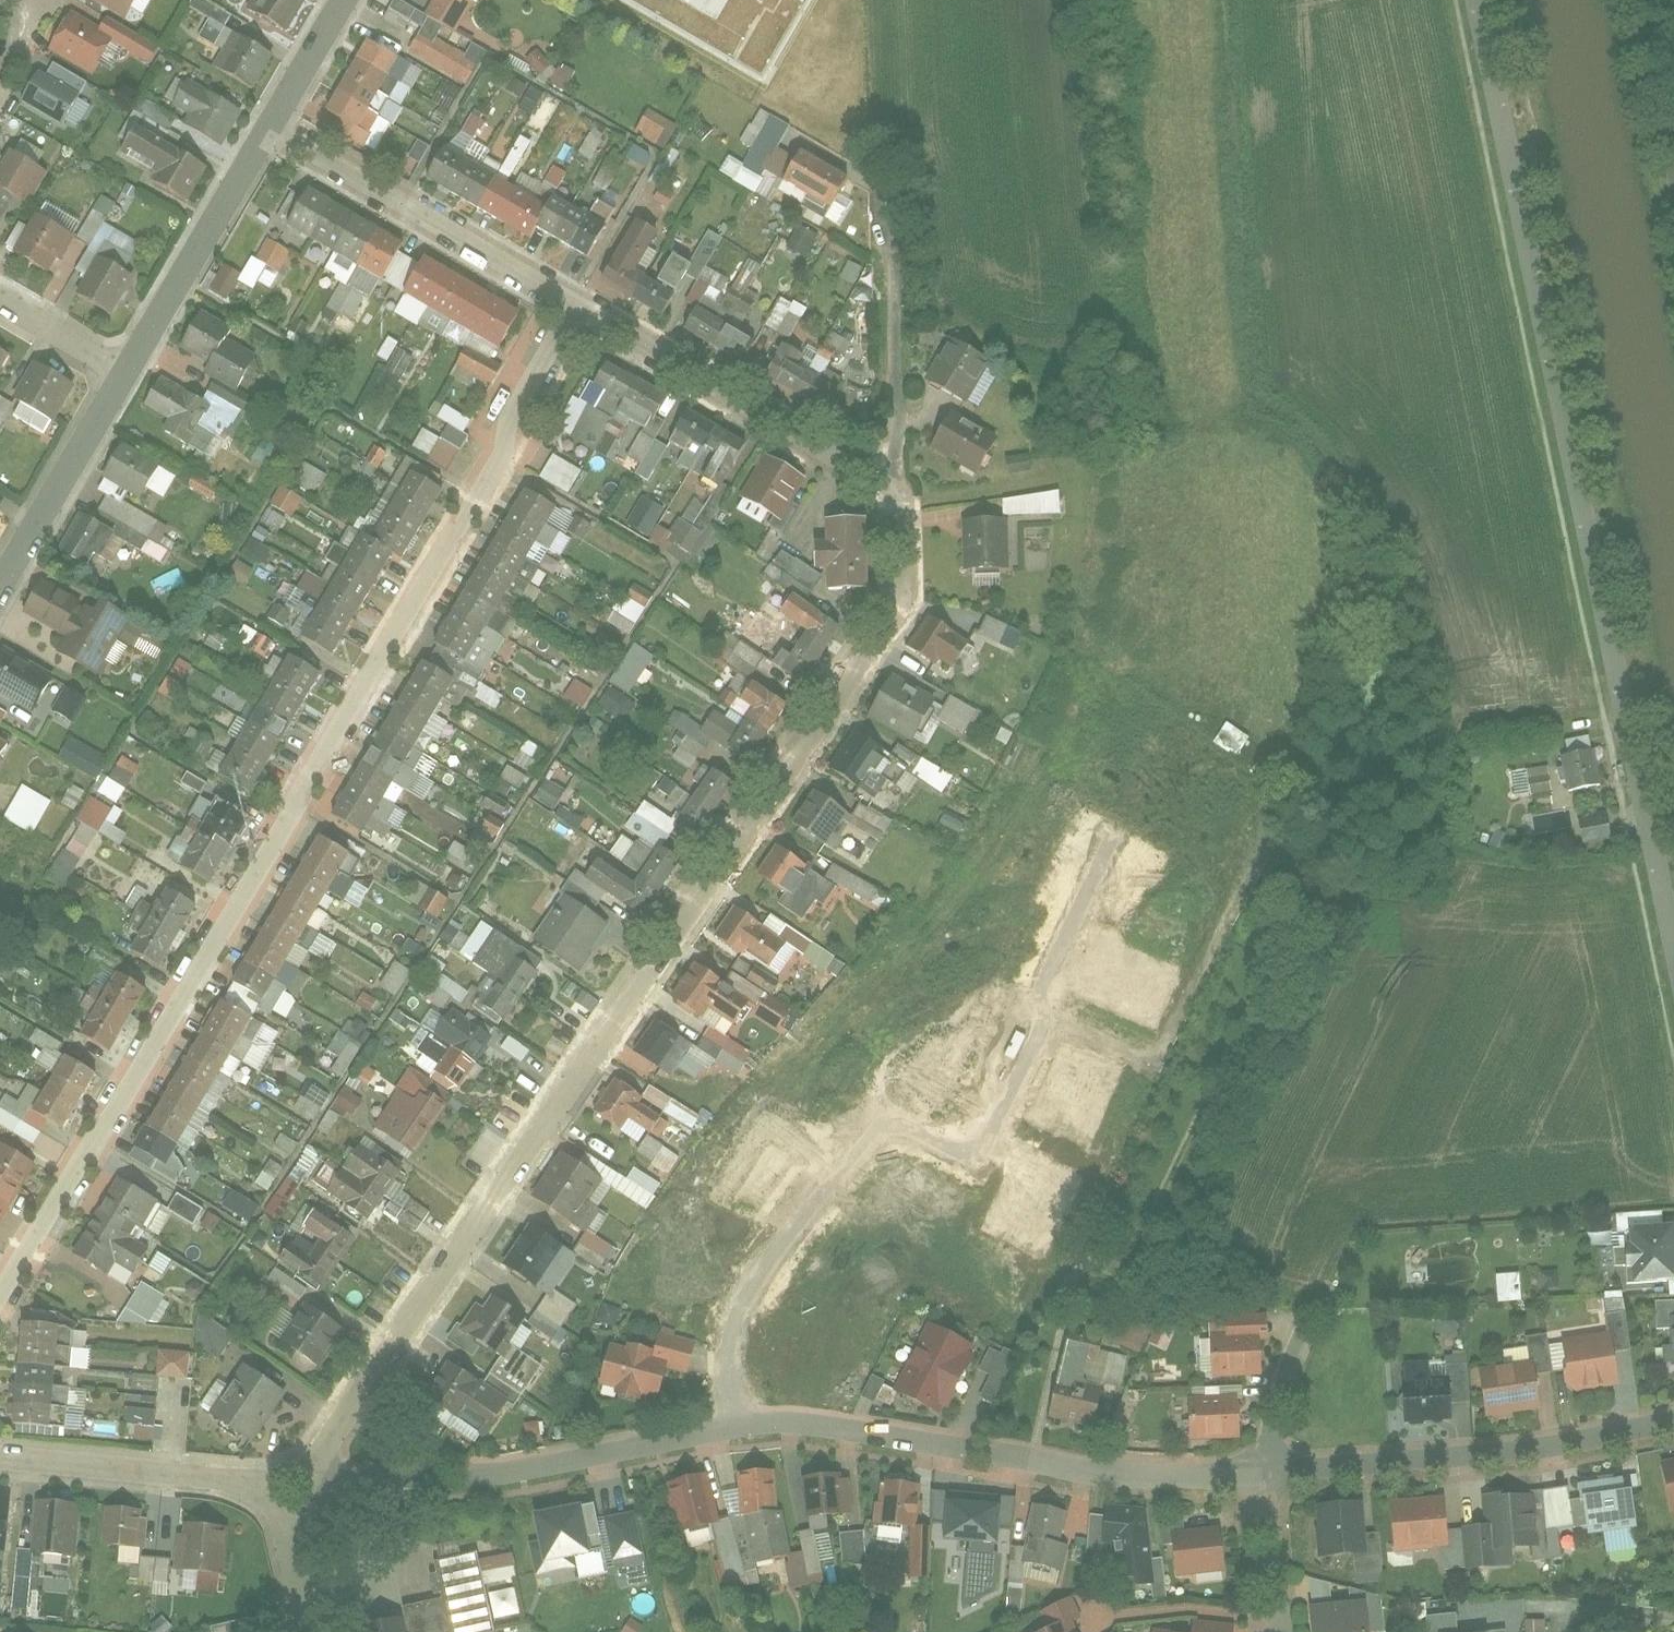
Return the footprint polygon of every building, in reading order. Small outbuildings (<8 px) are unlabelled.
[(131,17),(140,0),(99,0),(131,17)] [(187,8),(207,17),(199,34),(217,41),(230,12),(204,0),(190,0),(187,8)] [(292,31),(309,0),(254,0),(249,9),(292,31)] [(424,18),(454,35),(471,4),(465,1),(465,0),(434,0),(424,18)] [(772,81),(818,0),(631,0),(772,81)] [(73,13),(54,48),(98,72),(114,44),(150,64),(159,48),(109,21),(104,30),(73,13)] [(216,67),(256,89),(274,56),(234,34),(216,67)] [(362,41),(353,59),(387,78),(397,60),(362,41)] [(353,59),(343,76),(377,95),(387,78),(353,59)] [(39,73),(22,102),(65,127),(82,97),(39,73)] [(343,76),(333,93),(368,112),(377,95),(343,76)] [(185,123),(223,146),(242,114),(189,82),(174,107),(189,116),(185,123)] [(530,115),(542,95),(530,88),(517,108),(530,115)] [(333,93),(324,111),(358,130),(368,112),(333,93)] [(632,133),(664,149),(677,125),(645,109),(632,133)] [(754,193),(785,122),(756,109),(741,143),(748,146),(732,183),(754,193)] [(190,205),(209,170),(139,130),(124,156),(157,175),(152,183),(190,205)] [(495,175),(506,181),(528,142),(518,136),(495,175)] [(444,149),(425,182),(527,241),(533,230),(582,259),(601,227),(551,198),(545,208),(444,149)] [(17,197),(30,205),(48,174),(13,154),(0,176),(0,227),(17,197)] [(780,189),(826,214),(844,180),(798,156),(780,189)] [(603,160),(594,185),(607,190),(616,165),(603,160)] [(557,189),(565,172),(551,166),(543,183),(557,189)] [(310,241),(329,206),(305,193),(286,228),(310,241)] [(334,254),(353,219),(329,206),(310,241),(334,254)] [(35,211),(12,252),(44,272),(69,231),(35,211)] [(358,267),(377,232),(353,219),(334,254),(358,267)] [(654,234),(633,223),(599,286),(660,320),(684,277),(696,284),(721,239),(707,231),(687,267),(670,257),(655,284),(633,272),(654,234)] [(785,251),(808,259),(816,234),(793,226),(785,251)] [(382,280),(401,245),(377,232),(358,267),(382,280)] [(264,238),(254,259),(279,271),(289,250),(264,238)] [(98,251),(74,290),(110,311),(133,271),(98,251)] [(219,263),(207,290),(228,300),(236,281),(251,288),(254,282),(269,289),(277,271),(248,258),(241,273),(219,263)] [(756,295),(747,290),(760,266),(747,258),(715,313),(738,327),(756,295)] [(445,274),(421,261),(400,298),(424,311),(445,274)] [(469,288),(445,274),(424,311),(448,325),(469,288)] [(493,301),(469,288),(448,325),(472,338),(493,301)] [(763,328),(794,342),(809,308),(778,295),(763,328)] [(517,315),(493,301),(472,338),(496,352),(517,315)] [(695,310),(681,333),(699,344),(713,321),(695,310)] [(199,313),(178,349),(206,365),(201,374),(236,394),(256,359),(224,340),(229,330),(199,313)] [(713,321),(699,344),(718,355),(732,332),(713,321)] [(732,332),(718,355),(736,366),(750,343),(732,332)] [(388,361),(395,341),(385,337),(378,358),(388,361)] [(946,338),(922,382),(964,405),(988,360),(946,338)] [(780,346),(761,382),(821,413),(834,389),(796,370),(802,358),(780,346)] [(12,355),(0,348),(0,378),(12,355)] [(80,390),(34,365),(14,400),(59,426),(80,390)] [(634,382),(604,366),(593,386),(623,402),(634,382)] [(208,405),(159,378),(143,407),(167,421),(161,432),(186,446),(208,405)] [(664,398),(634,382),(623,402),(653,418),(664,398)] [(439,436),(421,427),(410,450),(447,469),(472,420),(437,402),(431,414),(446,422),(439,436)] [(746,445),(684,413),(672,436),(712,458),(699,480),(720,492),(746,445)] [(975,476),(994,438),(946,415),(927,453),(975,476)] [(649,481),(664,443),(637,432),(628,456),(639,460),(633,475),(649,481)] [(155,466),(120,446),(100,481),(135,501),(155,466)] [(549,454),(538,479),(570,492),(580,468),(549,454)] [(779,523),(803,480),(762,457),(738,500),(779,523)] [(314,494),(325,474),(304,463),(293,482),(314,494)] [(423,491),(392,474),(383,489),(414,507),(423,491)] [(414,507),(383,489),(374,505),(405,522),(414,507)] [(292,517),(301,499),(288,492),(278,510),(292,517)] [(552,510),(521,492),(511,510),(542,527),(552,510)] [(641,494),(624,525),(648,537),(664,506),(641,494)] [(1058,513),(1057,494),(1000,496),(1001,516),(1058,513)] [(405,522),(374,505),(365,520),(396,538),(405,522)] [(542,527),(511,510),(501,527),(532,544),(542,527)] [(77,516),(54,557),(83,574),(92,558),(98,561),(112,536),(77,516)] [(396,538),(365,520),(357,536),(388,553),(396,538)] [(866,592),(866,521),(825,522),(825,544),(811,544),(812,571),(825,571),(825,592),(866,592)] [(1006,522),(960,523),(961,572),(1008,571),(1006,522)] [(532,544),(501,527),(492,544),(522,561),(532,544)] [(388,553),(357,536),(348,551),(379,569),(388,553)] [(522,561),(492,544),(482,561),(513,579),(522,561)] [(379,569),(348,551),(339,566),(370,584),(379,569)] [(513,579),(482,561),(472,578),(503,596),(513,579)] [(370,584),(339,566),(330,582),(361,599),(370,584)] [(503,596),(472,578),(462,595),(493,613),(503,596)] [(627,580),(608,624),(632,634),(651,591),(627,580)] [(37,582),(20,615),(65,638),(56,655),(104,679),(122,645),(153,661),(166,637),(98,603),(94,611),(37,582)] [(361,599),(330,582),(321,597),(352,615),(361,599)] [(493,613),(462,595),(452,612),(483,630),(493,613)] [(352,615),(321,597),(312,613),(343,630),(352,615)] [(805,687),(842,633),(789,597),(775,618),(801,636),(778,669),(805,687)] [(754,635),(767,618),(755,609),(742,625),(754,635)] [(483,630),(452,612),(442,630),(473,647),(483,630)] [(343,630),(312,613),(304,628),(334,646),(343,630)] [(1014,650),(1021,631),(982,617),(975,636),(1014,650)] [(927,618),(905,651),(933,668),(936,663),(951,672),(968,645),(927,618)] [(473,647),(442,630),(432,647),(463,664),(473,647)] [(749,676),(762,656),(739,641),(726,661),(749,676)] [(634,642),(608,679),(627,693),(653,656),(634,642)] [(30,712),(50,677),(0,650),(0,695),(30,712)] [(308,694),(318,677),(283,658),(273,675),(308,694)] [(449,682),(419,664),(409,681),(439,698),(449,682)] [(299,711),(308,694),(273,675),(264,692),(299,711)] [(890,675),(866,718),(910,742),(934,699),(890,675)] [(574,678),(563,696),(581,707),(592,690),(574,678)] [(439,698),(409,681),(399,698),(429,715),(439,698)] [(748,765),(787,710),(751,685),(738,704),(749,711),(737,729),(714,713),(701,733),(748,765)] [(50,711),(67,722),(83,697),(65,686),(50,711)] [(596,707),(620,719),(631,699),(606,686),(596,707)] [(289,728),(299,711),(264,692),(255,709),(289,728)] [(429,715),(399,698),(390,715),(420,732),(429,715)] [(280,745),(289,728),(255,709),(245,726),(280,745)] [(420,732),(390,715),(380,731),(410,749),(420,732)] [(1224,723),(1213,742),(1235,756),(1247,737),(1224,723)] [(270,762),(280,745),(245,726),(236,743),(270,762)] [(410,749),(380,731),(370,748),(400,766),(410,749)] [(884,755),(851,733),(826,771),(859,792),(884,755)] [(69,735),(56,757),(95,780),(108,758),(69,735)] [(1567,796),(1601,789),(1591,736),(1570,740),(1573,757),(1560,759),(1567,796)] [(526,739),(513,761),(530,772),(543,749),(526,739)] [(261,779),(270,762),(236,743),(226,760),(261,779)] [(651,784),(670,797),(696,756),(677,744),(651,784)] [(400,766),(370,748),(360,765),(390,782),(400,766)] [(96,791),(114,803),(140,767),(122,754),(96,791)] [(251,797),(261,779),(226,760),(217,777),(251,797)] [(390,782),(360,765),(350,782),(380,799),(390,782)] [(512,798),(522,772),(502,765),(492,790),(512,798)] [(713,816),(732,787),(709,772),(690,801),(713,816)] [(1544,800),(1541,775),(1523,777),(1526,802),(1544,800)] [(545,778),(534,798),(554,809),(564,788),(545,778)] [(380,799),(350,782),(340,799),(370,816),(380,799)] [(20,784),(1,817),(32,834),(50,800),(20,784)] [(480,804),(502,816),(508,803),(486,791),(480,804)] [(824,850),(846,816),(812,794),(790,828),(824,850)] [(78,822),(46,878),(63,888),(110,808),(89,796),(75,820),(78,822)] [(370,816),(340,799),(331,815),(361,833),(370,816)] [(695,845),(713,816),(690,801),(671,830),(695,845)] [(194,840),(223,856),(241,824),(212,808),(194,840)] [(480,827),(493,835),(500,824),(487,815),(480,827)] [(1607,840),(1605,817),(1581,819),(1583,842),(1607,840)] [(98,834),(119,842),(123,832),(102,823),(98,834)] [(345,857),(315,839),(304,858),(335,875),(345,857)] [(176,872),(205,888),(223,856),(194,840),(176,872)] [(638,925),(679,864),(654,848),(630,885),(597,864),(584,884),(619,907),(616,911),(638,925)] [(808,868),(774,848),(755,879),(789,899),(808,868)] [(335,875),(304,858),(294,876),(324,893),(335,875)] [(829,867),(824,879),(857,892),(862,880),(829,867)] [(327,889),(356,907),(366,890),(336,872),(327,889)] [(324,893),(294,876),(283,894),(314,912),(324,893)] [(146,924),(174,940),(193,908),(164,892),(146,924)] [(422,912),(439,920),(449,900),(432,892),(422,912)] [(314,912),(283,894),(273,913),(303,930),(314,912)] [(576,973),(607,926),(561,896),(530,942),(576,973)] [(785,944),(732,910),(713,939),(740,957),(743,952),(769,969),(785,944)] [(303,930),(273,913),(262,931),(293,948),(303,930)] [(127,956),(156,973),(174,940),(146,924),(127,956)] [(500,1023),(541,964),(484,925),(461,958),(491,979),(473,1005),(500,1023)] [(293,948),(262,931),(252,949),(282,967),(293,948)] [(29,942),(11,934),(0,961),(0,966),(16,973),(29,942)] [(282,967),(252,949),(241,968),(272,985),(282,967)] [(393,960),(378,985),(395,996),(411,971),(393,960)] [(721,983),(692,965),(670,1001),(701,1019),(707,1010),(735,1026),(745,1010),(716,992),(721,983)] [(272,985),(241,968),(231,986),(261,1004),(272,985)] [(97,1006),(124,1021),(142,990),(115,975),(97,1006)] [(448,997),(462,1003),(468,988),(436,975),(426,999),(444,1006),(448,997)] [(250,1022),(219,1004),(209,1023),(239,1040),(250,1022)] [(80,1037),(107,1052),(124,1021),(97,1006),(80,1037)] [(458,1091),(491,1040),(450,1013),(432,1040),(449,1051),(433,1075),(458,1091)] [(239,1040),(209,1023),(198,1041),(228,1059),(239,1040)] [(689,1046),(653,1023),(635,1053),(671,1075),(689,1046)] [(520,1062),(527,1050),(507,1037),(500,1048),(520,1062)] [(228,1059),(198,1041),(187,1060),(217,1077),(228,1059)] [(82,1095),(93,1077),(61,1059),(51,1076),(82,1095)] [(217,1077),(187,1060),(176,1078),(206,1096),(217,1077)] [(413,1155),(447,1106),(430,1095),(435,1087),(408,1068),(395,1086),(401,1090),(374,1129),(413,1155)] [(72,1112),(82,1095),(51,1076),(40,1094),(72,1112)] [(206,1096),(176,1078),(165,1097),(195,1114),(206,1096)] [(643,1099),(613,1081),(592,1115),(622,1134),(629,1122),(657,1139),(667,1122),(639,1105),(643,1099)] [(1064,1136),(1071,1123),(1091,1133),(1102,1113),(1050,1086),(1045,1083),(1028,1117),(1064,1136)] [(348,1120),(362,1099),(344,1086),(329,1108),(348,1120)] [(295,1110),(312,1121),(325,1101),(307,1090),(295,1110)] [(62,1130),(72,1112),(40,1094),(30,1112),(62,1130)] [(195,1114),(165,1097),(154,1115),(184,1133),(195,1114)] [(184,1133),(154,1115),(143,1133),(174,1151),(184,1133)] [(174,1151),(143,1133),(133,1152),(163,1170),(174,1151)] [(647,1134),(634,1151),(666,1176),(679,1159),(647,1134)] [(278,1218),(320,1154),(308,1146),(266,1209),(278,1218)] [(384,1198),(400,1173),(358,1147),(342,1171),(384,1198)] [(31,1165),(0,1148),(0,1222),(31,1165)] [(600,1181),(559,1154),(531,1198),(584,1232),(598,1210),(586,1203),(600,1181)] [(269,1159),(255,1182),(268,1190),(282,1167),(269,1159)] [(368,1223),(384,1198),(342,1171),(326,1196),(368,1223)] [(116,1182),(73,1257),(106,1276),(113,1263),(132,1274),(146,1250),(132,1242),(154,1204),(116,1182)] [(220,1206),(248,1223),(258,1205),(230,1189),(220,1206)] [(400,1189),(384,1207),(413,1232),(428,1214),(400,1189)] [(1007,1192),(988,1227),(1032,1249),(1050,1214),(1014,1196),(1007,1192)] [(196,1222),(202,1205),(173,1195),(167,1212),(196,1222)] [(318,1295),(356,1237),(315,1211),(301,1232),(316,1242),(306,1257),(289,1245),(279,1261),(298,1274),(294,1279),(318,1295)] [(573,1257),(525,1228),(501,1269),(549,1297),(573,1257)] [(1627,1231),(1630,1288),(1673,1285),(1673,1238),(1673,1228),(1627,1231)] [(697,1237),(691,1250),(677,1243),(669,1260),(707,1278),(713,1281),(728,1252),(697,1237)] [(665,1294),(693,1307),(707,1278),(669,1260),(664,1257),(655,1274),(670,1282),(665,1294)] [(273,1268),(265,1279),(297,1300),(304,1289),(273,1268)] [(1495,1302),(1519,1300),(1517,1273),(1493,1274),(1495,1302)] [(136,1281),(119,1319),(141,1328),(145,1319),(155,1323),(168,1295),(136,1281)] [(525,1322),(489,1298),(480,1311),(473,1307),(459,1328),(455,1325),(444,1341),(471,1359),(479,1348),(499,1361),(488,1377),(520,1399),(540,1368),(508,1347),(525,1322)] [(312,1375),(341,1332),(301,1306),(273,1349),(312,1375)] [(1224,1336),(1209,1337),(1210,1381),(1261,1380),(1260,1343),(1267,1343),(1267,1316),(1224,1316),(1224,1336)] [(189,1348),(222,1358),(232,1327),(199,1317),(189,1348)] [(1138,1351),(1149,1329),(1128,1319),(1117,1341),(1138,1351)] [(974,1348),(926,1324),(915,1347),(962,1371),(974,1348)] [(58,1331),(20,1328),(18,1347),(56,1350),(58,1331)] [(624,1349),(607,1345),(596,1388),(614,1393),(612,1398),(639,1405),(641,1397),(658,1401),(666,1369),(687,1375),(696,1340),(658,1330),(652,1352),(625,1345),(624,1349)] [(1618,1387),(1608,1335),(1559,1344),(1568,1396),(1618,1387)] [(56,1350),(18,1347),(16,1366),(54,1370),(56,1350)] [(962,1371),(915,1347),(903,1370),(951,1393),(962,1371)] [(989,1377),(980,1400),(993,1406),(1014,1356),(1003,1351),(1000,1356),(988,1351),(979,1373),(989,1377)] [(157,1352),(154,1378),(185,1382),(188,1355),(157,1352)] [(1532,1364),(1477,1372),(1485,1419),(1539,1411),(1532,1364)] [(513,1410),(520,1399),(488,1377),(483,1385),(477,1381),(474,1385),(444,1365),(419,1401),(453,1424),(456,1419),(483,1438),(506,1405),(513,1410)] [(54,1370),(16,1366),(14,1386),(52,1389),(54,1370)] [(240,1367),(206,1415),(247,1444),(281,1395),(240,1367)] [(951,1393),(903,1370),(892,1393),(939,1416),(951,1393)] [(1057,1381),(1048,1420),(1091,1428),(1099,1390),(1057,1381)] [(1400,1383),(1402,1423),(1450,1421),(1449,1381),(1400,1383)] [(52,1389),(14,1386),(12,1405),(50,1409),(52,1389)] [(1187,1399),(1188,1444),(1239,1442),(1238,1398),(1187,1399)] [(50,1409),(12,1405),(11,1424),(49,1428),(50,1409)] [(153,1413),(123,1410),(120,1438),(151,1441),(153,1413)] [(1661,1469),(1671,1512),(1673,1512),(1673,1466),(1661,1469)] [(774,1473),(736,1476),(740,1521),(777,1518),(774,1473)] [(717,1524),(705,1476),(665,1486),(677,1534),(717,1524)] [(839,1477),(801,1480),(804,1522),(852,1518),(849,1483),(840,1484),(839,1477)] [(1578,1490),(1585,1535),(1634,1527),(1626,1482),(1578,1490)] [(919,1488),(880,1485),(877,1532),(909,1534),(906,1585),(925,1587),(929,1531),(916,1530),(919,1488)] [(1538,1486),(1490,1490),(1496,1548),(1544,1543),(1538,1486)] [(996,1496),(941,1494),(939,1554),(984,1555),(982,1593),(1009,1594),(1012,1529),(994,1528),(996,1496)] [(1451,1545),(1444,1502),(1389,1510),(1396,1553),(1451,1545)] [(75,1559),(78,1507),(34,1505),(32,1557),(75,1559)] [(1348,1505),(1316,1507),(1319,1559),(1352,1557),(1348,1505)] [(1066,1513),(1032,1506),(1020,1566),(1061,1575),(1066,1546),(1060,1545),(1066,1513)] [(580,1508),(532,1516),(540,1565),(588,1557),(580,1508)] [(1152,1588),(1145,1511),(1104,1508),(1102,1546),(1114,1547),(1118,1593),(1152,1588)] [(143,1513),(102,1511),(100,1549),(141,1552),(143,1513)] [(635,1514),(602,1520),(610,1561),(643,1555),(635,1514)] [(221,1578),(224,1530),(178,1527),(174,1575),(221,1578)] [(1225,1574),(1220,1528),(1171,1533),(1176,1579),(1225,1574)] [(864,1558),(862,1530),(838,1532),(840,1560),(864,1558)] [(398,1631),(493,1631),(476,1558),(430,1568),(437,1601),(393,1611),(396,1624),(398,1631)] [(1370,1593),(1318,1599),(1321,1631),(1324,1631),(1374,1626),(1370,1593)] [(1052,1631),(1075,1631),(1071,1625),(1081,1620),(1072,1599),(1044,1612),(1053,1631),(1052,1631)] [(1230,1628),(1191,1623),(1190,1631),(1230,1631),(1230,1628)]
